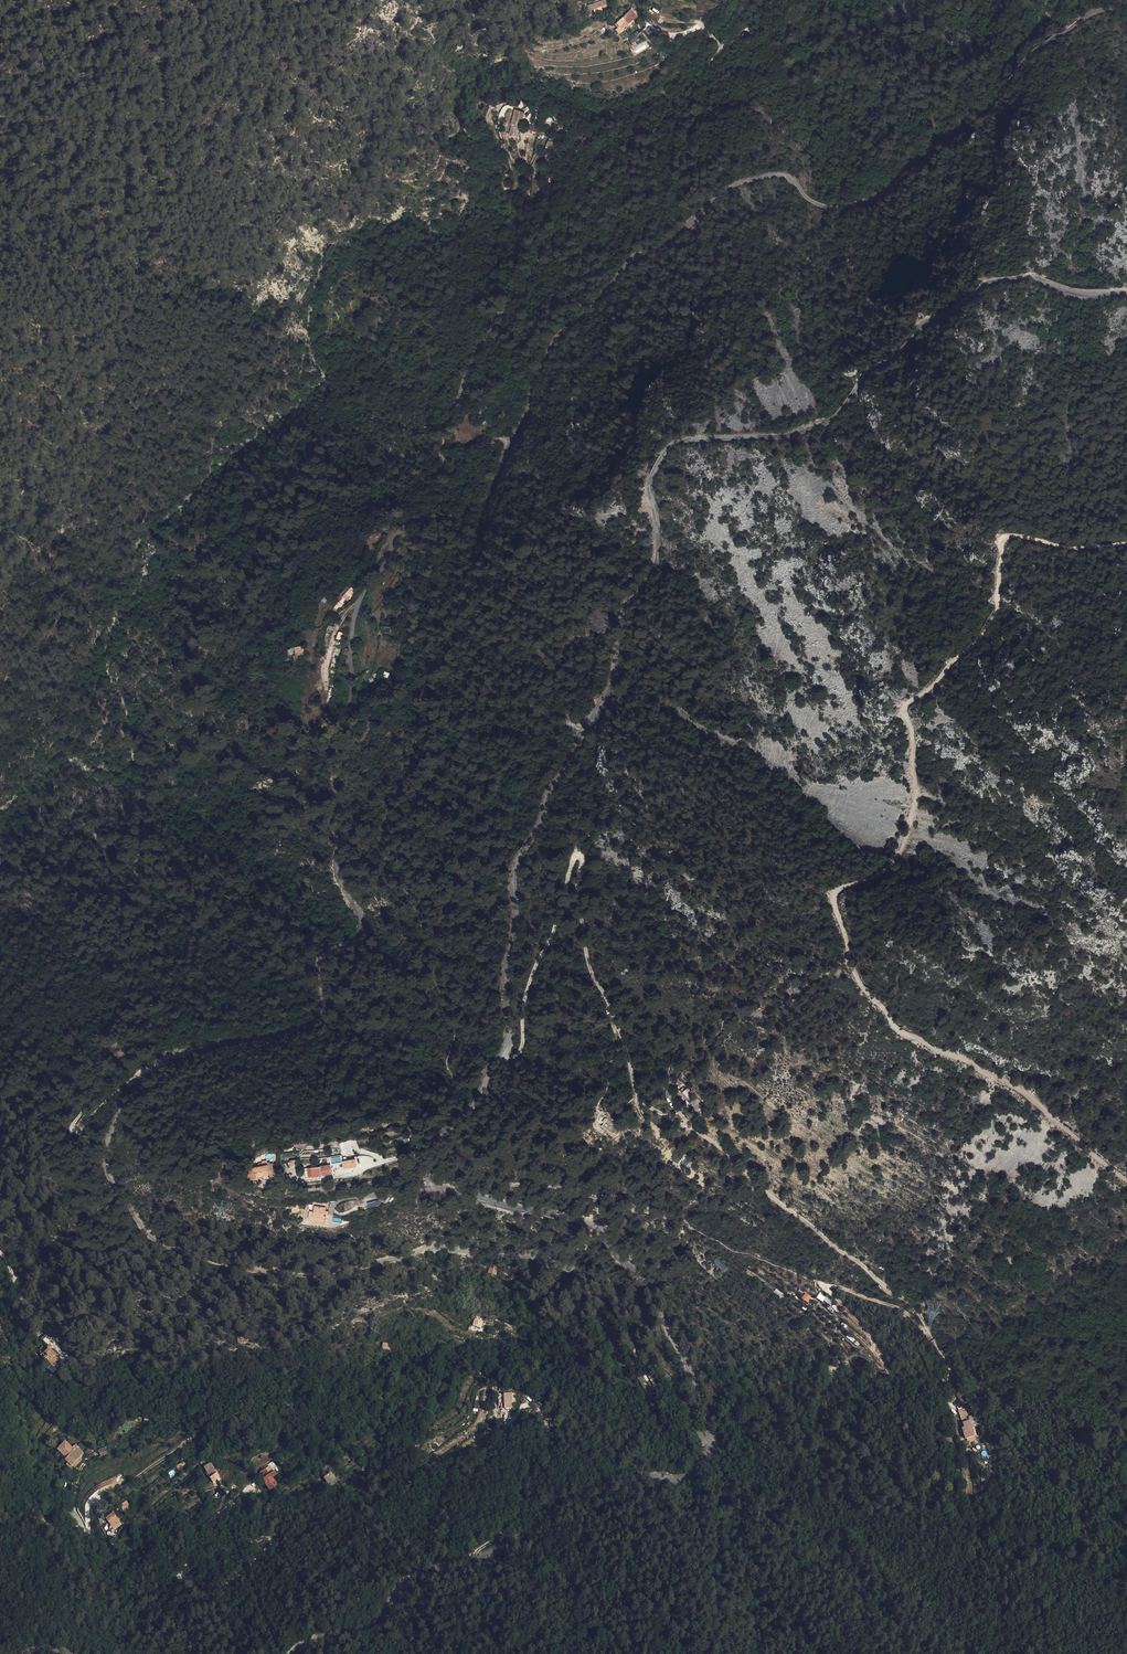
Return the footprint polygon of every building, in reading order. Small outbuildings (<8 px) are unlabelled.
[(623,17),(625,19),(626,21),(629,24),(639,16),(633,9),(623,17)] [(639,39),(636,36),(630,40),(633,44),(639,39)] [(518,130),(519,123),(511,121),(509,128),(518,130)] [(580,137),(577,140),(585,149),(589,145),(587,142),(588,141),(586,138),(583,140),(580,137)] [(580,146),(574,152),(578,157),(585,151),(580,146)] [(342,597),(343,598),(335,608),(338,611),(347,600),(355,591),(350,587),(342,597)] [(294,653),(295,646),(287,648),(291,654),(292,654),(291,660),(302,662),(303,654),(302,654),(294,653)] [(698,1090),(693,1085),(689,1090),(694,1094),(698,1090)] [(612,1117),(606,1114),(600,1123),(611,1130),(616,1123),(610,1119),(612,1117)] [(671,1160),(678,1164),(684,1154),(677,1150),(671,1160)] [(357,1166),(356,1160),(343,1162),(345,1169),(357,1166)] [(278,1177),(276,1163),(252,1165),(253,1170),(249,1171),(250,1178),(260,1177),(260,1175),(270,1174),(270,1178),(278,1177)] [(312,1170),(312,1167),(304,1168),(307,1178),(333,1174),(331,1165),(320,1166),(320,1168),(316,1168),(315,1167),(313,1168),(313,1169),(312,1170)] [(328,1216),(324,1215),(324,1212),(325,1205),(313,1203),(312,1212),(309,1211),(308,1218),(320,1220),(320,1222),(327,1223),(328,1216)] [(717,1258),(713,1263),(724,1272),(728,1267),(717,1258)] [(717,1269),(707,1260),(705,1263),(715,1272),(717,1269)] [(815,1263),(810,1269),(816,1274),(818,1271),(821,1274),(824,1270),(815,1263)] [(811,1296),(806,1292),(802,1298),(807,1301),(811,1296)] [(817,1297),(829,1304),(831,1300),(819,1293),(817,1297)] [(399,1339),(400,1331),(391,1329),(390,1336),(399,1339)] [(382,1348),(391,1350),(392,1344),(383,1342),(382,1348)] [(42,1350),(44,1357),(49,1359),(50,1355),(48,1353),(49,1350),(44,1347),(42,1350)] [(50,1349),(49,1350),(48,1353),(50,1355),(49,1359),(52,1361),(57,1351),(53,1350),(50,1349)] [(57,1351),(52,1361),(58,1364),(63,1354),(57,1351)] [(968,1416),(969,1420),(972,1427),(978,1424),(972,1415),(968,1416)] [(974,1435),(972,1427),(969,1420),(963,1422),(964,1426),(961,1427),(965,1438),(974,1435)] [(67,1459),(71,1462),(74,1465),(83,1457),(86,1454),(79,1447),(81,1445),(79,1442),(74,1446),(68,1441),(60,1448),(69,1457),(67,1459)] [(555,1446),(551,1449),(555,1453),(562,1447),(559,1443),(555,1446)] [(100,1455),(107,1454),(105,1447),(98,1449),(100,1455)] [(85,1460),(83,1457),(74,1465),(71,1462),(68,1465),(73,1470),(85,1460)] [(265,1479),(272,1487),(278,1482),(272,1475),(269,1471),(267,1467),(261,1471),(267,1478),(265,1479)] [(173,1469),(168,1473),(171,1477),(176,1473),(173,1469)] [(213,1480),(220,1475),(217,1470),(210,1475),(213,1480)] [(337,1475),(333,1470),(325,1476),(329,1481),(337,1475)] [(116,1514),(115,1512),(106,1517),(112,1525),(122,1518),(119,1512),(116,1514)]
